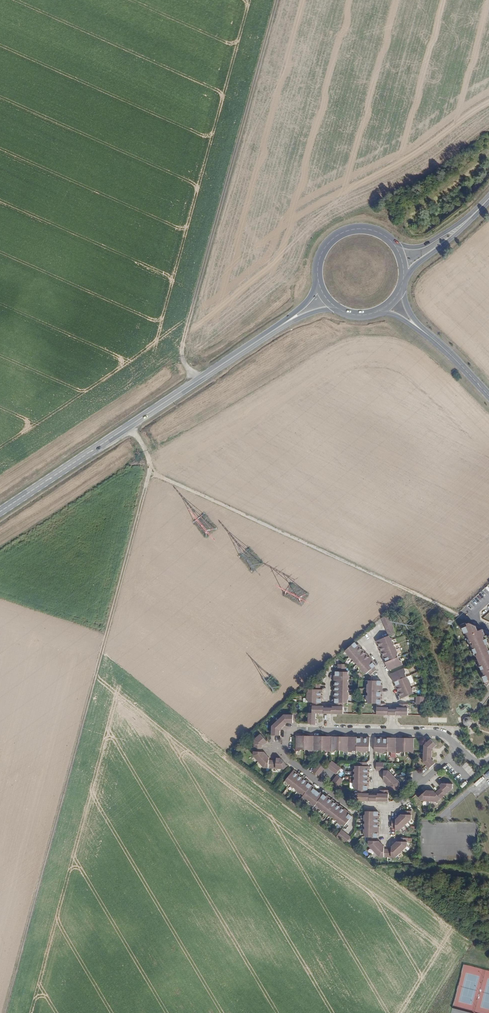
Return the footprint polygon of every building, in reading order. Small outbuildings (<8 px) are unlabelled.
[(389,636),(396,633),(389,615),(381,618),(389,636)] [(470,623),(467,624),(465,623),(461,625),(465,633),(466,633),(469,639),(468,639),(470,643),(473,649),(476,656),(477,656),(478,659),(480,662),(479,662),(485,676),(483,676),(486,683),(488,686),(488,684),(488,643),(487,639),(488,638),(486,633),(484,632),(483,629),(470,623)] [(380,646),(391,641),(393,640),(392,639),(390,638),(389,636),(376,641),(378,645),(379,644),(380,646)] [(382,650),(393,645),(395,645),(394,643),(392,643),(391,641),(380,646),(378,646),(380,649),(381,649),(382,650)] [(358,645),(355,643),(346,651),(347,653),(347,655),(350,658),(361,648),(359,645),(358,645)] [(383,654),(384,655),(397,650),(396,648),(394,647),(393,645),(382,650),(380,651),(382,654),(383,654)] [(361,648),(350,658),(351,659),(353,659),(354,661),(365,652),(361,648)] [(385,659),(387,662),(398,657),(397,655),(398,653),(397,650),(384,655),(382,656),(384,660),(385,659)] [(365,652),(354,661),(353,662),(355,663),(356,663),(358,665),(368,655),(365,652)] [(368,655),(358,665),(357,666),(358,667),(360,667),(361,669),(372,659),(368,655)] [(389,671),(403,665),(402,662),(400,661),(398,657),(387,662),(385,663),(389,671)] [(372,659),(361,669),(360,670),(363,673),(365,673),(366,675),(369,673),(374,667),(376,666),(374,663),(374,662),(372,659)] [(374,667),(369,673),(371,675),(377,670),(374,667)] [(406,672),(404,668),(391,674),(394,682),(395,682),(396,681),(407,677),(406,674),(406,672)] [(407,677),(396,681),(398,685),(397,685),(396,686),(397,689),(398,689),(411,683),(410,679),(408,679),(407,677)] [(411,683),(398,689),(399,690),(398,691),(399,694),(400,694),(412,689),(411,686),(412,685),(411,683)] [(413,688),(412,689),(400,694),(401,695),(400,696),(401,699),(410,695),(414,694),(413,691),(414,690),(413,688)] [(322,707),(322,703),(313,703),(313,714),(317,714),(325,714),(325,708),(324,708),(324,707),(322,707)] [(332,714),(344,714),(344,703),(336,703),(335,707),(333,707),(333,709),(332,709),(332,714)] [(378,704),(378,715),(390,715),(390,709),(388,709),(388,708),(386,708),(386,704),(382,704),(378,704)] [(397,715),(409,715),(409,704),(400,704),(400,708),(398,708),(398,709),(397,709),(397,715)] [(285,716),(279,722),(285,728),(289,724),(294,724),(294,722),(294,716),(285,716)] [(465,723),(468,725),(471,725),(473,722),(472,719),(470,717),(466,717),(464,720),(465,723)] [(273,728),(273,736),(281,737),(281,732),(285,728),(279,722),(273,728)] [(266,746),(268,743),(261,736),(255,741),(255,745),(263,746),(266,746)] [(297,737),(297,752),(300,752),(301,751),(306,751),(306,737),(297,737)] [(306,737),(306,751),(310,751),(311,752),(314,752),(315,737),(306,737)] [(315,737),(314,752),(317,752),(319,751),(323,751),(323,737),(315,737)] [(323,737),(323,751),(328,751),(329,752),(332,752),(332,737),(323,737)] [(332,737),(332,752),(335,752),(336,751),(341,751),(341,737),(332,737)] [(341,737),(341,751),(345,751),(346,752),(349,752),(349,737),(341,737)] [(349,737),(349,752),(352,753),(353,751),(358,751),(358,737),(349,737)] [(394,753),(397,753),(397,738),(389,738),(389,739),(389,740),(388,752),(393,752),(394,753)] [(401,752),(406,752),(406,738),(397,738),(397,753),(400,753),(401,752)] [(406,738),(406,752),(410,752),(411,754),(414,754),(415,738),(406,738)] [(425,753),(433,754),(434,748),(437,745),(432,739),(429,742),(426,744),(425,753)] [(260,763),(268,756),(265,753),(263,753),(255,753),(254,757),(260,763)] [(428,766),(430,768),(436,763),(433,759),(433,754),(425,753),(425,763),(428,766)] [(265,769),(270,769),(270,761),(270,759),(268,756),(260,763),(265,769)] [(285,770),(289,767),(281,759),(277,759),(277,762),(276,770),(285,770)] [(342,769),(338,766),(333,762),(328,768),(337,775),(342,769)] [(321,763),(314,772),(320,777),(327,767),(321,763)] [(290,786),(291,785),(298,775),(297,774),(298,773),(295,771),(294,772),(287,782),(288,784),(289,785),(290,786)] [(385,781),(387,784),(395,776),(389,771),(385,771),(385,781)] [(294,789),(295,788),(303,778),(301,777),(302,776),(299,774),(298,775),(291,785),(292,787),(292,788),(294,789)] [(331,785),(338,790),(343,782),(345,781),(338,776),(331,785)] [(390,787),(391,787),(399,787),(401,787),(401,782),(395,776),(387,784),(390,787)] [(297,792),(298,793),(307,781),(305,780),(306,779),(303,777),(303,778),(295,788),(296,790),(297,792)] [(303,795),(305,796),(313,786),(310,784),(311,783),(307,780),(307,781),(298,793),(301,795),(303,795)] [(454,784),(443,783),(440,786),(442,788),(448,794),(454,788),(454,784)] [(308,801),(310,802),(318,792),(315,790),(316,789),(313,786),(305,796),(303,798),(307,801),(308,801)] [(448,794),(442,788),(439,790),(445,796),(448,794)] [(417,795),(420,798),(426,792),(423,789),(417,795)] [(368,790),(359,790),(359,801),(371,801),(371,796),(370,796),(370,794),(368,794),(368,790)] [(390,802),(390,790),(381,790),(381,794),(379,794),(379,796),(378,796),(378,801),(390,802)] [(423,801),(431,801),(432,791),(428,790),(426,792),(420,798),(423,801)] [(437,792),(443,799),(445,796),(439,790),(437,792)] [(432,791),(431,801),(439,801),(443,799),(437,792),(435,791),(432,791)] [(316,808),(317,805),(325,796),(322,793),(321,794),(318,792),(310,802),(312,804),(312,805),(316,808)] [(319,809),(322,811),(331,800),(332,799),(328,796),(327,798),(325,796),(317,805),(319,807),(319,809)] [(326,812),(327,813),(335,803),(336,802),(333,800),(332,801),(331,800),(322,811),(324,812),(326,812)] [(330,815),(332,816),(340,806),(340,805),(337,803),(337,804),(335,803),(327,813),(327,814),(328,815),(330,815)] [(334,818),(336,819),(344,809),(344,808),(342,806),(341,807),(340,806),(332,816),(331,817),(332,818),(334,818)] [(338,821),(340,823),(349,811),(346,809),(345,810),(344,809),(336,819),(335,820),(337,822),(338,821)] [(346,827),(348,825),(354,817),(351,815),(352,814),(349,811),(340,823),(339,824),(342,826),(344,826),(346,827)] [(400,817),(407,825),(413,819),(413,814),(405,814),(403,814),(400,817)] [(397,828),(397,831),(398,831),(402,830),(407,825),(400,817),(397,820),(397,828)] [(370,845),(376,852),(383,844),(381,841),(379,841),(370,841),(370,845)] [(409,846),(409,842),(401,842),(399,842),(396,844),(403,852),(409,846)] [(383,844),(376,852),(382,857),(386,858),(386,850),(386,847),(383,844)] [(398,858),(403,852),(396,844),(393,847),(393,850),(393,858),(398,858)]
